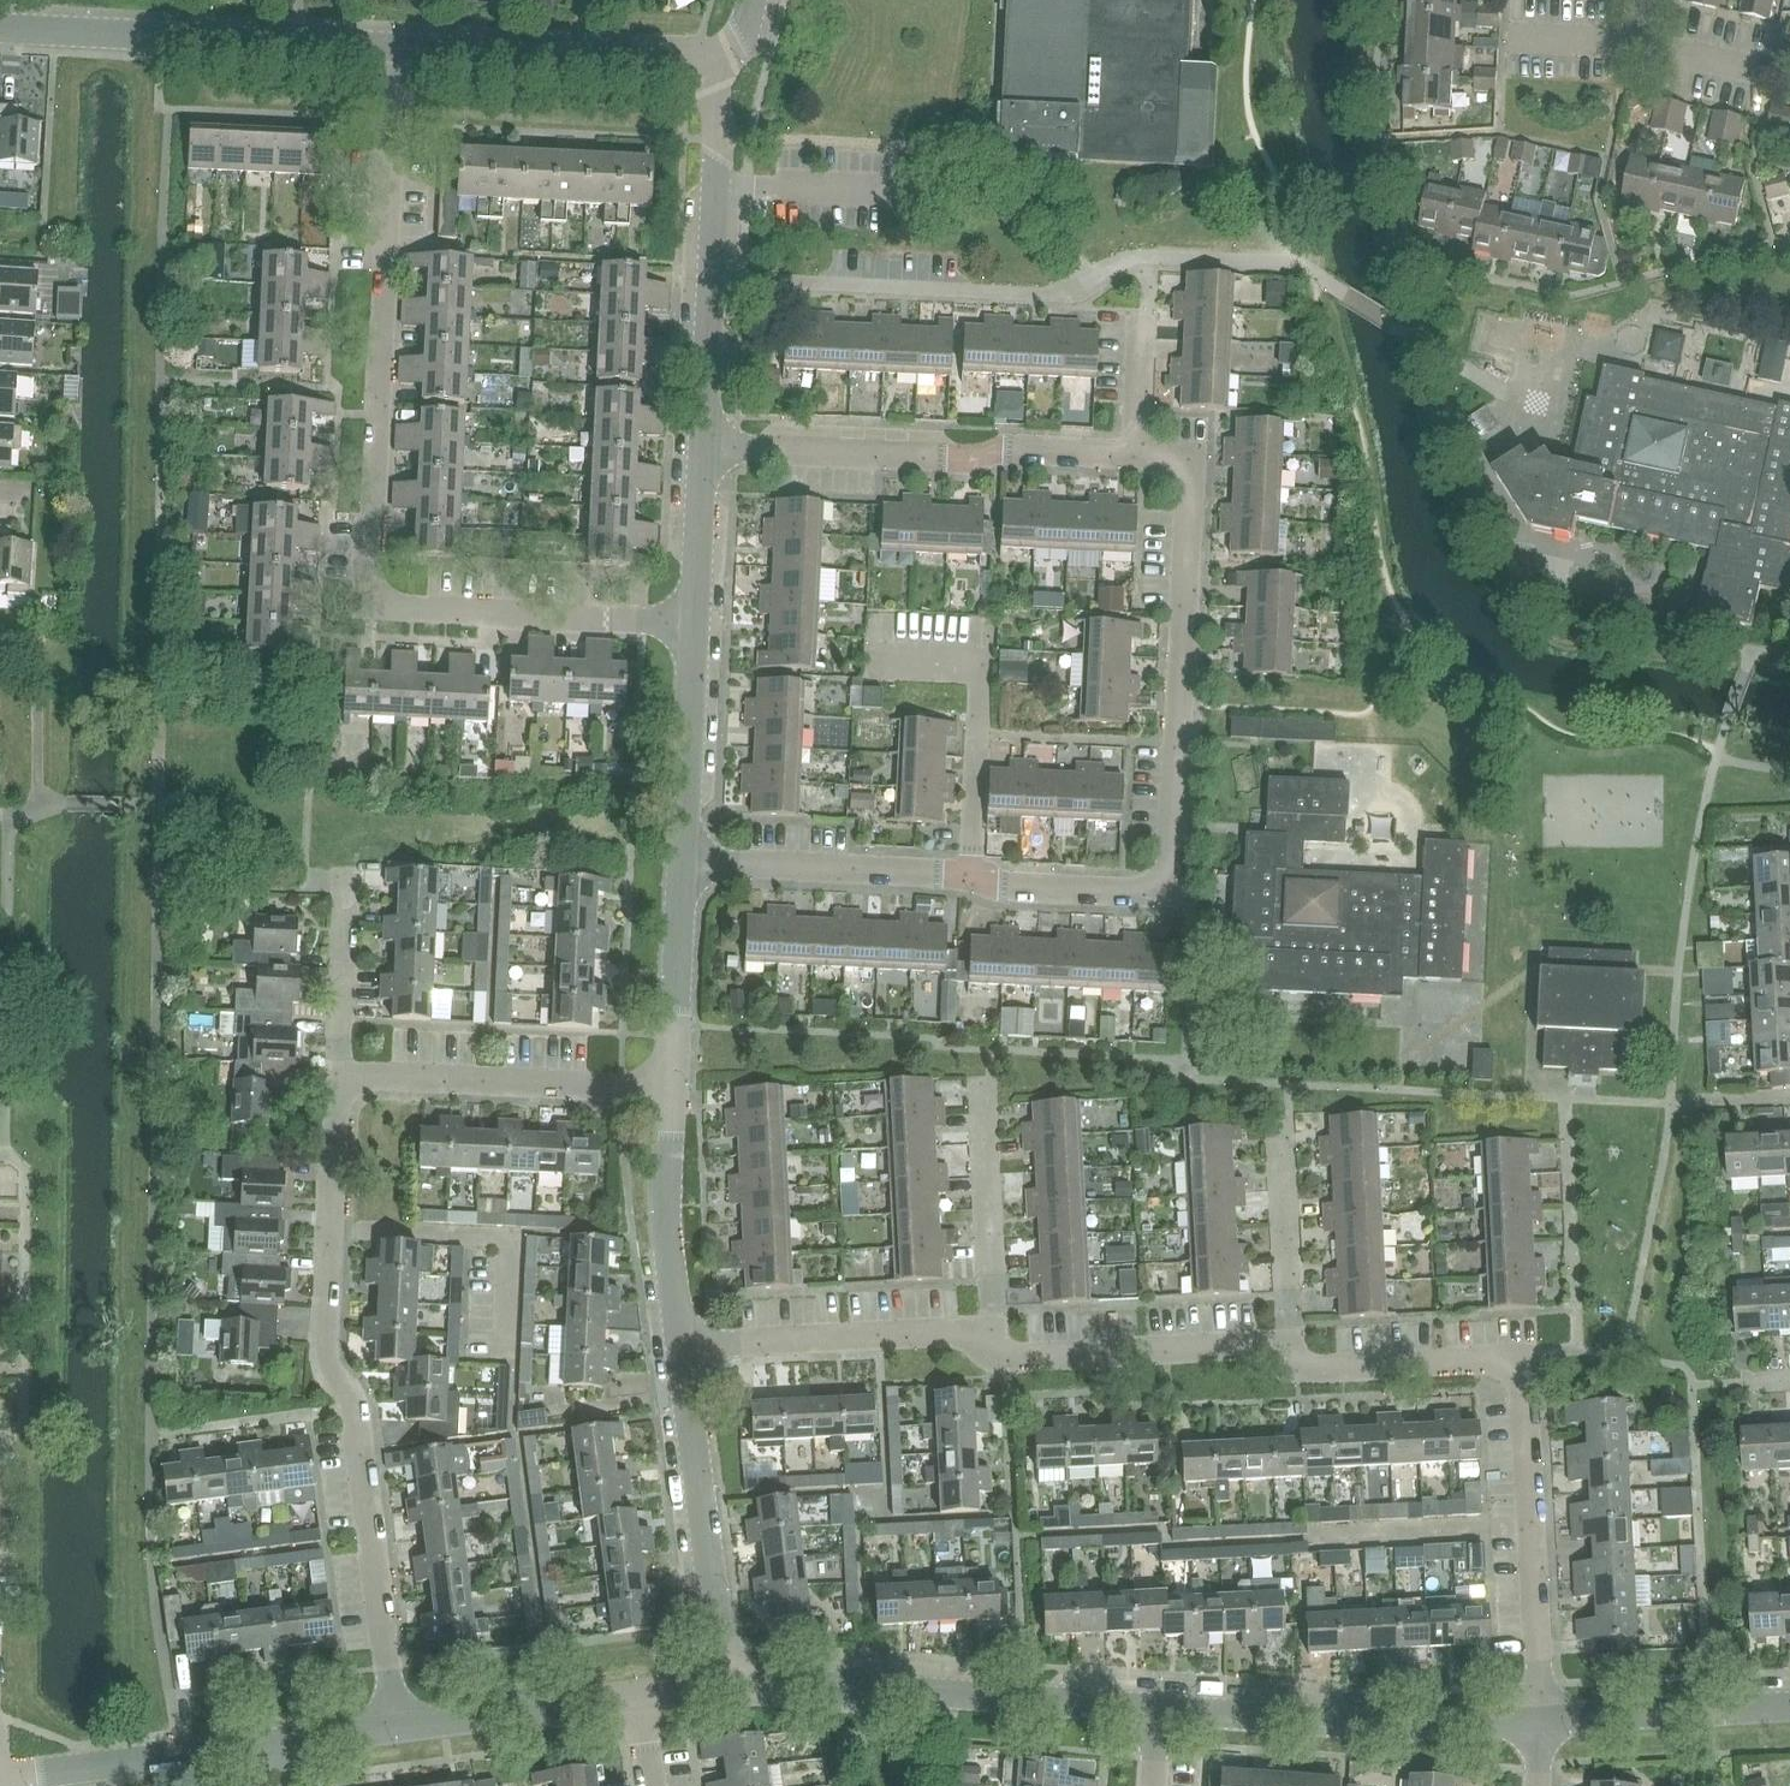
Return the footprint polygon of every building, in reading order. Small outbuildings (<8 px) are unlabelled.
[(1005,10),(998,156),(1076,160),(1076,162),(1077,162),(1077,160),(1210,167),(1215,68),(1181,66),(1184,0),(1006,0),(1005,10)] [(1404,22),(1410,22),(1410,20),(1433,22),(1434,7),(1459,8),(1459,7),(1459,0),(1410,0),(1410,5),(1405,5),(1404,22)] [(1721,0),(1704,0),(1703,6),(1719,9),(1721,0)] [(1740,14),(1754,17),(1758,0),(1743,0),(1740,14)] [(1754,17),(1770,20),(1774,0),(1758,0),(1754,17)] [(1500,18),(1500,7),(1478,6),(1478,17),(1500,18)] [(1410,22),(1409,45),(1457,47),(1458,24),(1463,24),(1463,7),(1459,7),(1459,8),(1434,7),(1433,22),(1410,20),(1410,22)] [(1478,17),(1477,27),(1499,28),(1500,18),(1478,17)] [(1402,68),(1402,85),(1408,86),(1408,85),(1430,85),(1431,71),(1456,72),(1461,72),(1464,72),(1465,47),(1457,47),(1409,45),(1408,69),(1402,68)] [(1789,66),(1789,55),(1784,53),(1782,64),(1789,66)] [(1496,81),(1497,71),(1475,70),(1474,81),(1496,81)] [(1408,86),(1407,109),(1454,111),(1455,88),(1460,88),(1461,72),(1456,72),(1431,71),(1430,85),(1408,85),(1408,86)] [(1474,81),(1474,91),(1496,92),(1496,81),(1474,81)] [(1673,103),(1658,99),(1651,129),(1667,132),(1673,103)] [(1667,132),(1681,136),(1688,106),(1673,103),(1667,132)] [(19,107),(0,105),(0,163),(37,166),(40,121),(18,119),(19,107)] [(1773,107),(1771,115),(1789,119),(1789,110),(1773,107)] [(1730,115),(1715,112),(1708,141),(1724,145),(1730,115)] [(1724,145),(1738,148),(1745,118),(1730,115),(1724,145)] [(1768,128),(1789,133),(1789,129),(1789,119),(1771,115),(1768,128)] [(187,170),(216,171),(218,130),(189,129),(187,170)] [(216,171),(245,173),(247,132),(218,130),(216,171)] [(245,173),(274,174),(276,133),(247,132),(245,173)] [(274,174),(303,175),(305,134),(276,133),(274,174)] [(305,134),(303,175),(332,177),(334,136),(305,134)] [(1463,142),(1453,142),(1453,161),(1464,161),(1463,142)] [(1464,161),(1475,161),(1474,142),(1463,142),(1464,161)] [(1527,145),(1516,143),(1512,161),(1523,164),(1527,145)] [(1523,164),(1532,166),(1536,147),(1527,145),(1523,164)] [(459,179),(458,190),(458,198),(459,198),(477,199),(476,219),(489,219),(492,153),(460,152),(459,166),(459,179)] [(522,200),(524,154),(492,153),(489,219),(501,220),(502,200),(522,200)] [(556,156),(524,154),(522,200),(542,201),(541,221),(553,222),(556,156)] [(1573,155),(1569,174),(1579,176),(1583,158),(1573,155)] [(586,203),(588,157),(556,156),(553,222),(565,222),(566,203),(586,203)] [(617,225),(620,159),(588,157),(586,203),(606,204),(605,225),(617,225)] [(1622,202),(1650,208),(1660,164),(1631,157),(1622,202)] [(1583,158),(1579,176),(1599,181),(1603,162),(1583,158)] [(620,159),(617,225),(629,226),(630,205),(648,206),(650,160),(620,159)] [(1650,208),(1679,214),(1688,170),(1660,164),(1650,208)] [(440,178),(459,179),(459,166),(441,166),(440,178)] [(1679,214),(1707,220),(1717,176),(1688,170),(1679,214)] [(1762,182),(1764,189),(1786,182),(1784,175),(1762,182)] [(1424,211),(1420,227),(1448,233),(1458,189),(1441,185),(1442,178),(1431,176),(1424,211)] [(1717,176),(1707,220),(1736,226),(1746,182),(1717,176)] [(459,179),(440,178),(440,189),(458,190),(459,179)] [(1789,194),(1786,182),(1764,189),(1768,201),(1789,194)] [(458,190),(440,189),(439,201),(459,202),(459,198),(458,198),(458,190)] [(1458,189),(1448,233),(1476,239),(1484,206),(1485,207),(1487,195),(1458,189)] [(439,201),(439,213),(458,213),(459,202),(439,201)] [(1540,219),(1531,263),(1559,270),(1569,225),(1553,222),(1557,204),(1544,202),(1540,219)] [(1476,239),(1474,251),(1502,257),(1512,213),(1485,207),(1484,206),(1476,239)] [(438,224),(458,225),(458,213),(439,213),(438,224)] [(1512,213),(1502,257),(1531,263),(1540,219),(1512,213)] [(458,225),(438,224),(438,236),(457,237),(458,225)] [(1569,225),(1559,270),(1587,276),(1599,278),(1605,275),(1609,256),(1605,240),(1596,238),(1597,231),(1569,225)] [(264,255),(262,285),(326,288),(326,275),(303,274),(304,256),(264,255)] [(427,270),(427,285),(467,288),(469,258),(404,255),(404,268),(427,270)] [(602,266),(601,295),(665,297),(665,285),(641,283),(642,268),(602,266)] [(35,315),(38,273),(0,270),(0,312),(35,315)] [(1173,292),(1172,306),(1230,309),(1231,276),(1186,274),(1185,292),(1173,292)] [(1284,284),(1270,283),(1269,307),(1282,307),(1284,284)] [(262,285),(261,313),(301,315),(302,299),(325,300),(326,288),(262,285)] [(402,300),(401,313),(466,315),(467,288),(427,285),(426,301),(402,300)] [(80,321),(81,293),(61,293),(60,321),(80,321)] [(601,295),(600,323),(640,325),(641,309),(664,310),(665,297),(601,295)] [(1183,321),(1182,340),(1228,342),(1230,309),(1172,306),(1172,320),(1183,321)] [(301,315),(261,313),(260,342),(323,345),(324,332),(300,331),(301,315)] [(425,326),(424,342),(465,344),(466,315),(401,313),(401,325),(425,326)] [(782,367),(814,368),(816,313),(803,313),(802,323),(784,322),(782,367)] [(814,368),(847,370),(849,325),(830,324),(830,314),(816,313),(814,368)] [(960,370),(992,372),(995,316),(981,315),(980,326),(962,325),(960,370)] [(847,370),(881,372),(884,317),(870,316),(869,326),(849,325),(847,370)] [(992,372),(1026,374),(1029,329),(1009,328),(1010,317),(995,316),(992,372)] [(881,372),(914,373),(916,328),(897,327),(898,318),(884,317),(881,372)] [(916,328),(914,373),(948,375),(951,320),(936,319),(936,329),(916,328)] [(1026,374),(1059,376),(1062,320),(1049,319),(1048,330),(1029,329),(1026,374)] [(1062,320),(1059,376),(1093,378),(1096,332),(1075,331),(1075,321),(1062,320)] [(32,366),(35,325),(0,322),(0,364),(32,366)] [(600,323),(598,352),(662,355),(663,342),(639,341),(640,325),(600,323)] [(1169,358),(1169,372),(1227,375),(1228,342),(1182,340),(1182,358),(1169,358)] [(1767,365),(1764,380),(1781,384),(1789,345),(1770,341),(1765,364),(1767,365)] [(323,345),(260,342),(258,371),(299,372),(299,356),(323,357),(323,345)] [(400,357),(399,370),(463,374),(465,344),(424,342),(423,359),(400,357)] [(662,355),(598,352),(597,381),(637,383),(638,366),(662,368),(662,355)] [(1752,628),(1760,589),(1789,595),(1789,406),(1780,404),(1779,409),(1644,380),(1645,376),(1605,367),(1598,401),(1588,399),(1573,467),(1554,463),(1547,453),(1531,463),(1524,452),(1493,472),(1531,530),(1574,539),(1577,523),(1713,552),(1707,576),(1706,575),(1697,616),(1752,628)] [(463,374),(399,370),(398,383),(422,384),(421,400),(462,402),(463,374)] [(1227,375),(1169,372),(1168,386),(1180,386),(1179,407),(1225,409),(1227,375)] [(14,417),(17,375),(0,374),(0,416),(14,417)] [(996,377),(995,391),(1014,393),(1015,378),(996,377)] [(596,391),(595,420),(659,423),(660,411),(636,410),(637,393),(596,391)] [(268,399),(267,428),(307,430),(308,414),(332,416),(332,403),(268,399)] [(397,425),(396,439),(460,442),(461,412),(421,410),(420,426),(397,425)] [(595,420),(593,449),(634,451),(635,434),(658,436),(659,423),(595,420)] [(1223,439),(1223,453),(1278,455),(1280,422),(1234,420),(1233,439),(1223,439)] [(11,469),(12,449),(21,449),(22,428),(0,426),(0,468),(11,469)] [(267,428),(265,457),(329,460),(329,447),(306,446),(307,430),(267,428)] [(419,453),(418,468),(458,470),(460,442),(396,439),(395,452),(419,453)] [(593,449),(592,477),(656,481),(657,468),(633,467),(634,451),(593,449)] [(1231,467),(1231,485),(1277,488),(1278,455),(1223,453),(1222,466),(1231,467)] [(329,460),(265,457),(263,486),(304,488),(305,472),(328,473),(329,460)] [(1317,466),(1316,479),(1336,479),(1337,466),(1317,466)] [(394,482),(393,496),(457,499),(458,470),(418,468),(417,483),(394,482)] [(592,477),(590,506),(631,508),(632,492),(655,494),(656,481),(592,477)] [(1220,503),(1220,518),(1275,521),(1277,488),(1231,485),(1230,504),(1220,503)] [(1000,549),(1033,550),(1036,493),(1022,492),(1021,503),(1003,502),(1000,549)] [(1033,550),(1067,552),(1069,505),(1050,504),(1050,494),(1036,493),(1033,550)] [(1067,552),(1100,554),(1103,496),(1088,495),(1088,506),(1069,505),(1067,552)] [(416,511),(415,526),(455,528),(457,499),(393,496),(392,509),(416,511)] [(880,552),(914,553),(916,496),(902,496),(902,507),(883,506),(880,552)] [(914,553),(947,555),(949,509),(930,508),(930,497),(916,496),(914,553)] [(1103,496),(1100,554),(1134,555),(1136,509),(1117,508),(1117,497),(1103,496)] [(949,509),(947,555),(981,557),(981,555),(990,555),(992,523),(982,523),(983,500),(969,499),(968,510),(949,509)] [(764,520),(764,534),(820,537),(821,503),(776,501),(776,520),(764,520)] [(254,506),(253,537),(316,540),(317,527),(294,526),(295,508),(254,506)] [(590,506),(589,534),(653,538),(654,525),(630,524),(631,508),(590,506)] [(1275,521),(1220,518),(1219,533),(1228,534),(1227,553),(1273,555),(1275,521)] [(455,528),(415,526),(414,541),(391,540),(390,554),(454,557),(455,528)] [(29,596),(33,542),(11,540),(12,528),(0,527),(0,585),(8,585),(8,594),(29,596)] [(653,538),(589,534),(587,564),(628,566),(629,549),(653,550),(653,538)] [(773,549),(772,568),(818,570),(820,537),(764,534),(763,549),(773,549)] [(868,551),(880,552),(881,535),(869,534),(868,551)] [(253,537),(251,566),(292,568),(293,552),(316,553),(316,540),(253,537)] [(251,566),(250,595),(313,598),(314,584),(291,583),(292,568),(251,566)] [(762,587),(761,601),(817,603),(818,570),(772,568),(772,587),(762,587)] [(1245,588),(1244,607),(1290,609),(1291,575),(1235,573),(1234,588),(1245,588)] [(1043,593),(1033,593),(1032,608),(1043,608),(1043,593)] [(1122,594),(1100,593),(1099,613),(1121,614),(1122,594)] [(250,595),(249,624),(289,625),(290,610),(313,611),(313,598),(250,595)] [(770,615),(769,634),(815,636),(817,603),(761,601),(761,615),(770,615)] [(1288,643),(1290,609),(1244,607),(1243,626),(1224,625),(1224,639),(1232,639),(1288,643)] [(867,613),(869,629),(889,626),(887,610),(867,613)] [(1310,626),(1329,626),(1330,612),(1311,611),(1310,626)] [(1084,621),(1082,655),(1128,656),(1128,638),(1139,638),(1140,624),(1084,621)] [(289,625),(249,624),(248,652),(311,655),(311,642),(289,641),(289,625)] [(758,667),(763,668),(814,670),(815,636),(769,634),(769,653),(759,653),(758,667)] [(508,702),(538,704),(541,639),(527,639),(526,662),(510,661),(508,702)] [(538,704),(566,705),(568,664),(553,664),(554,640),(541,639),(538,704)] [(1288,643),(1232,639),(1231,653),(1242,654),(1241,675),(1287,677),(1288,643)] [(566,705),(594,706),(597,642),(584,641),(583,665),(568,664),(566,705)] [(597,642),(594,706),(624,707),(626,667),(609,667),(610,643),(597,642)] [(1027,652),(999,651),(999,682),(1004,682),(1027,682),(1027,652)] [(343,715),(371,716),(373,677),(358,676),(359,652),(346,652),(343,715)] [(371,716),(400,718),(404,655),(390,654),(389,678),(373,677),(371,716)] [(400,718),(429,719),(431,680),(416,679),(417,656),(404,655),(400,718)] [(1082,655),(1080,688),(1137,691),(1137,676),(1127,675),(1128,656),(1082,655)] [(429,719),(458,721),(461,658),(448,657),(447,681),(431,680),(429,719)] [(461,658),(458,721),(487,722),(490,683),(473,682),(474,659),(461,658)] [(746,698),(746,712),(802,715),(804,681),(757,679),(756,698),(746,698)] [(831,702),(834,688),(818,685),(815,699),(831,702)] [(861,707),(879,708),(880,688),(862,687),(861,707)] [(1080,688),(1079,722),(1124,724),(1125,704),(1147,705),(1148,697),(1136,696),(1137,691),(1080,688)] [(755,728),(754,746),(800,748),(802,715),(746,712),(745,727),(755,728)] [(1228,738),(1332,743),(1333,723),(1229,718),(1228,737),(1228,738)] [(899,719),(898,753),(943,755),(944,737),(955,737),(956,722),(899,719)] [(742,764),(741,778),(799,781),(800,748),(754,746),(753,765),(742,764)] [(898,753),(896,786),(952,789),(953,774),(942,774),(943,755),(898,753)] [(985,814),(1019,816),(1022,760),(1008,759),(1007,770),(988,769),(985,814)] [(1019,816),(1052,818),(1054,772),(1035,771),(1036,760),(1022,760),(1019,816)] [(1052,818),(1086,820),(1087,763),(1073,763),(1072,773),(1054,772),(1052,818)] [(1087,763),(1086,820),(1119,821),(1122,775),(1101,774),(1102,764),(1087,763)] [(799,781),(741,778),(741,792),(751,793),(750,812),(797,815),(799,781)] [(1229,939),(1243,940),(1240,991),(1400,999),(1401,979),(1459,982),(1466,843),(1423,841),(1421,877),(1300,872),(1301,843),(1342,845),(1343,819),(1345,819),(1347,782),(1266,779),(1264,812),(1263,835),(1243,834),(1242,869),(1232,868),(1229,939)] [(952,789),(896,786),(895,819),(940,821),(941,802),(952,803),(952,789)] [(1759,889),(1789,887),(1789,859),(1757,861),(1759,889)] [(397,902),(435,904),(437,873),(399,871),(399,873),(387,872),(386,884),(398,885),(397,902)] [(545,892),(557,892),(556,910),(595,912),(595,895),(609,895),(609,884),(596,883),(596,881),(545,879),(545,892)] [(479,905),(489,906),(490,885),(480,885),(479,905)] [(500,886),(499,906),(510,907),(511,886),(500,886)] [(1760,915),(1789,913),(1789,887),(1759,889),(1760,915)] [(435,904),(397,902),(396,919),(384,918),(383,930),(434,933),(435,904)] [(489,906),(479,905),(478,926),(488,926),(489,906)] [(498,927),(498,936),(509,936),(509,927),(510,907),(499,906),(498,927)] [(776,964),(780,908),(765,908),(765,918),(745,917),(743,963),(776,964)] [(776,964),(810,966),(812,920),(793,919),(794,909),(780,908),(776,964)] [(595,912),(556,910),(555,939),(606,942),(607,930),(594,930),(595,912)] [(810,966),(843,968),(846,911),(831,911),(831,921),(812,920),(810,966)] [(843,968),(876,969),(879,923),(860,922),(861,912),(846,911),(843,968)] [(876,969),(910,971),(912,914),(897,913),(897,924),(879,923),(876,969)] [(1762,942),(1789,940),(1789,913),(1760,915),(1762,942)] [(912,914),(910,971),(943,972),(945,926),(926,925),(926,915),(912,914)] [(231,966),(257,967),(258,966),(288,968),(289,955),(295,955),(297,920),(254,918),(253,942),(232,941),(231,966)] [(967,984),(1000,985),(1004,929),(989,928),(989,939),(969,938),(967,984)] [(1000,985),(1033,987),(1036,941),(1018,940),(1018,929),(1004,929),(1000,985)] [(434,933),(383,930),(383,942),(395,943),(394,960),(432,963),(434,933)] [(1033,987),(1067,988),(1069,932),(1055,931),(1054,942),(1036,941),(1033,987)] [(1067,988),(1100,990),(1102,944),(1083,943),(1084,933),(1069,932),(1067,988)] [(1100,990),(1134,992),(1136,935),(1121,935),(1121,945),(1102,944),(1100,990)] [(1136,935),(1134,992),(1167,993),(1169,947),(1149,946),(1150,936),(1136,935)] [(606,942),(555,939),(553,968),(592,970),(592,952),(606,953),(606,942)] [(1763,966),(1764,969),(1789,967),(1789,940),(1762,942),(1763,966)] [(487,944),(477,943),(476,964),(486,964),(487,944)] [(497,944),(496,965),(507,966),(508,945),(497,944)] [(1542,1030),(1540,1067),(1565,1069),(1565,1075),(1596,1077),(1596,1069),(1627,1070),(1629,1034),(1637,1034),(1640,975),(1631,974),(1632,954),(1546,949),(1545,970),(1537,969),(1534,1030),(1542,1030)] [(1714,950),(1699,951),(1700,971),(1707,970),(1715,970),(1714,950)] [(957,952),(944,951),(943,972),(943,982),(956,982),(957,963),(957,952)] [(432,963),(394,960),(393,978),(381,977),(381,989),(431,991),(432,963)] [(486,964),(476,964),(475,984),(485,985),(486,964)] [(496,985),(495,993),(506,994),(506,986),(507,966),(496,965),(496,985)] [(233,990),(232,1014),(292,1017),(293,1003),(298,1003),(299,969),(288,968),(258,966),(257,967),(256,991),(233,990)] [(1752,995),(1789,992),(1789,967),(1764,969),(1763,966),(1751,967),(1752,995)] [(592,970),(553,968),(552,997),(552,998),(603,1000),(604,988),(591,988),(592,970)] [(1720,970),(1707,971),(1708,997),(1721,996),(1720,970)] [(431,991),(381,989),(380,1000),(392,1001),(391,1019),(429,1021),(431,991)] [(1754,1021),(1789,1019),(1789,992),(1752,995),(1754,1021)] [(495,993),(494,1024),(510,1025),(512,994),(506,994),(495,993)] [(547,1010),(546,1026),(588,1028),(589,1011),(603,1012),(603,1000),(552,998),(552,997),(540,997),(539,1010),(547,1010)] [(484,1003),(474,1002),(474,1022),(483,1022),(484,1003)] [(1067,1029),(1084,1030),(1085,1007),(1069,1006),(1067,1029)] [(217,1012),(216,1036),(231,1037),(232,1013),(217,1012)] [(237,1036),(235,1061),(235,1062),(289,1065),(295,1065),(296,1030),(291,1030),(292,1017),(232,1014),(231,1036),(237,1036)] [(1032,1020),(1001,1019),(1000,1036),(1032,1037),(1032,1020)] [(1756,1047),(1789,1045),(1789,1019),(1754,1021),(1756,1047)] [(1773,1073),(1773,1087),(1789,1087),(1789,1045),(1756,1047),(1757,1074),(1773,1073)] [(1708,1048),(1710,1075),(1722,1075),(1720,1047),(1708,1048)] [(1470,1073),(1470,1080),(1490,1081),(1491,1051),(1483,1050),(1479,1051),(1471,1050),(1470,1072),(1470,1073)] [(235,1062),(235,1061),(234,1061),(231,1125),(266,1126),(267,1109),(287,1110),(289,1065),(235,1062)] [(884,1082),(886,1115),(942,1113),(941,1098),(929,1099),(928,1079),(884,1082)] [(725,1110),(725,1124),(781,1120),(779,1087),(735,1090),(736,1109),(725,1110)] [(1021,1138),(1077,1135),(1075,1101),(1030,1104),(1031,1122),(1020,1123),(1021,1138)] [(886,1115),(888,1148),(932,1146),(931,1128),(942,1127),(942,1113),(886,1115)] [(1319,1137),(1320,1151),(1375,1149),(1373,1116),(1328,1118),(1329,1137),(1319,1137)] [(420,1168),(436,1169),(435,1177),(449,1178),(449,1170),(452,1119),(439,1118),(439,1132),(422,1131),(420,1168)] [(478,1171),(480,1134),(463,1133),(464,1120),(452,1119),(449,1170),(478,1171)] [(737,1138),(738,1157),(783,1154),(781,1120),(725,1124),(726,1139),(737,1138)] [(507,1173),(509,1122),(497,1121),(497,1135),(480,1134),(478,1171),(507,1173)] [(536,1174),(538,1137),(521,1136),(521,1123),(509,1122),(507,1173),(536,1174)] [(565,1176),(568,1125),(556,1125),(555,1138),(538,1137),(536,1174),(565,1176)] [(568,1125),(565,1176),(595,1178),(595,1170),(599,1170),(600,1154),(596,1154),(597,1140),(579,1140),(579,1126),(568,1125)] [(1181,1129),(1183,1163),(1230,1160),(1229,1142),(1239,1141),(1239,1126),(1181,1129)] [(1758,1132),(1759,1138),(1761,1180),(1789,1179),(1789,1177),(1788,1139),(1788,1130),(1758,1132)] [(1034,1171),(1079,1168),(1077,1135),(1021,1138),(1022,1153),(1033,1152),(1034,1171)] [(1732,1139),(1729,1139),(1731,1182),(1761,1180),(1759,1138),(1757,1138),(1756,1135),(1745,1136),(1746,1141),(1732,1142),(1732,1139)] [(1480,1143),(1481,1176),(1526,1173),(1525,1154),(1537,1154),(1536,1140),(1480,1143)] [(888,1148),(890,1182),(945,1178),(944,1164),(933,1165),(932,1146),(888,1148)] [(1331,1165),(1332,1184),(1377,1182),(1375,1149),(1320,1151),(1321,1166),(1331,1165)] [(728,1176),(729,1191),(785,1187),(783,1154),(738,1157),(739,1176),(728,1176)] [(223,1157),(222,1181),(242,1182),(241,1206),(241,1208),(277,1209),(284,1210),(285,1175),(279,1174),(280,1159),(223,1157)] [(1183,1163),(1185,1196),(1242,1193),(1241,1179),(1231,1179),(1230,1160),(1183,1163)] [(1025,1205),(1081,1201),(1079,1168),(1034,1171),(1035,1190),(1024,1190),(1025,1205)] [(1481,1176),(1483,1210),(1539,1206),(1538,1192),(1527,1192),(1526,1173),(1481,1176)] [(890,1182),(892,1215),(936,1212),(935,1193),(946,1193),(945,1178),(890,1182)] [(1322,1203),(1323,1218),(1379,1215),(1377,1182),(1332,1184),(1333,1202),(1322,1203)] [(741,1204),(742,1223),(787,1220),(785,1187),(729,1191),(729,1205),(741,1204)] [(1185,1196),(1187,1229),(1233,1227),(1232,1208),(1243,1208),(1242,1193),(1185,1196)] [(1037,1219),(1038,1237),(1083,1234),(1081,1201),(1025,1205),(1026,1219),(1037,1219)] [(215,1205),(214,1229),(223,1230),(222,1254),(234,1255),(275,1257),(276,1244),(283,1242),(284,1222),(277,1222),(277,1209),(241,1208),(241,1206),(215,1205)] [(1483,1210),(1485,1243),(1530,1240),(1529,1222),(1540,1221),(1539,1206),(1483,1210)] [(418,1211),(417,1221),(438,1222),(447,1222),(447,1213),(438,1212),(418,1211)] [(892,1215),(894,1248),(949,1245),(948,1230),(937,1231),(936,1212),(892,1215)] [(456,1213),(456,1222),(476,1223),(476,1214),(456,1213)] [(476,1214),(476,1223),(496,1224),(497,1215),(476,1214)] [(1334,1232),(1335,1250),(1381,1249),(1379,1215),(1323,1218),(1323,1232),(1334,1232)] [(506,1216),(505,1225),(514,1225),(534,1226),(534,1217),(515,1216),(506,1216)] [(534,1217),(534,1226),(554,1227),(555,1218),(534,1217)] [(1734,1235),(1744,1235),(1743,1218),(1732,1217),(1733,1228),(1734,1235)] [(1789,1227),(1789,1217),(1774,1218),(1774,1228),(1789,1227)] [(572,1219),(572,1228),(592,1229),(593,1220),(572,1219)] [(731,1243),(732,1257),(788,1254),(787,1220),(742,1223),(743,1242),(731,1243)] [(1187,1229),(1189,1262),(1246,1259),(1245,1245),(1234,1246),(1233,1227),(1187,1229)] [(1028,1256),(1029,1270),(1085,1268),(1083,1234),(1038,1237),(1039,1256),(1028,1256)] [(1744,1235),(1734,1235),(1734,1253),(1745,1253),(1744,1235)] [(526,1237),(525,1267),(536,1267),(537,1238),(526,1237)] [(1789,1248),(1789,1237),(1775,1238),(1776,1249),(1789,1248)] [(569,1269),(605,1271),(606,1254),(619,1255),(620,1244),(606,1243),(606,1241),(570,1239),(569,1269)] [(1485,1243),(1487,1276),(1542,1272),(1542,1257),(1530,1258),(1530,1240),(1485,1243)] [(366,1273),(417,1275),(419,1247),(381,1245),(380,1261),(367,1261),(366,1273)] [(949,1245),(894,1248),(896,1281),(939,1279),(938,1260),(950,1259),(949,1245)] [(1134,1247),(1123,1248),(1124,1262),(1134,1262),(1134,1247)] [(453,1248),(452,1267),(461,1268),(462,1249),(453,1248)] [(1326,1270),(1327,1284),(1383,1282),(1381,1249),(1335,1250),(1336,1269),(1326,1270)] [(222,1254),(221,1278),(241,1278),(240,1305),(248,1305),(277,1306),(283,1306),(284,1294),(291,1291),(292,1271),(279,1271),(280,1257),(275,1257),(234,1255),(222,1254)] [(788,1254),(732,1257),(717,1258),(718,1269),(733,1268),(733,1271),(744,1270),(745,1290),(790,1287),(788,1254)] [(1246,1259),(1189,1262),(1192,1296),(1237,1294),(1236,1273),(1247,1272),(1246,1259)] [(525,1267),(524,1287),(535,1288),(536,1267),(525,1267)] [(1085,1268),(1029,1270),(1030,1284),(1041,1283),(1042,1304),(1087,1302),(1085,1268)] [(567,1298),(617,1300),(618,1288),(604,1288),(605,1271),(569,1269),(567,1298)] [(1542,1272),(1487,1276),(1488,1309),(1533,1307),(1532,1288),(1543,1288),(1542,1272)] [(378,1303),(416,1305),(417,1275),(366,1273),(365,1285),(379,1285),(378,1303)] [(1766,1280),(1766,1282),(1766,1292),(1768,1333),(1768,1335),(1770,1335),(1770,1338),(1780,1338),(1780,1332),(1789,1332),(1789,1279),(1766,1280)] [(1383,1282),(1327,1284),(1327,1299),(1338,1299),(1339,1317),(1384,1315),(1383,1282)] [(460,1286),(451,1285),(450,1306),(459,1306),(460,1286)] [(1766,1292),(1737,1293),(1739,1335),(1741,1335),(1742,1340),(1751,1339),(1751,1333),(1768,1333),(1766,1292)] [(567,1310),(566,1327),(602,1329),(603,1312),(616,1312),(617,1300),(567,1298),(554,1297),(553,1309),(567,1310)] [(364,1331),(414,1334),(416,1305),(378,1303),(377,1320),(365,1319),(364,1331)] [(222,1323),(221,1366),(255,1367),(256,1351),(275,1352),(277,1306),(248,1305),(240,1305),(240,1307),(239,1307),(238,1323),(222,1323)] [(522,1325),(533,1326),(534,1305),(523,1305),(522,1325)] [(449,1326),(458,1326),(459,1306),(450,1306),(449,1326)] [(521,1346),(532,1346),(533,1326),(522,1325),(521,1346)] [(564,1356),(614,1359),(615,1347),(601,1346),(602,1329),(566,1327),(564,1356)] [(364,1331),(363,1343),(376,1344),(375,1362),(409,1363),(413,1364),(413,1362),(414,1334),(364,1331)] [(456,1365),(457,1345),(448,1344),(447,1364),(456,1365)] [(520,1363),(519,1382),(530,1383),(531,1364),(531,1355),(521,1354),(520,1363)] [(614,1359),(564,1356),(563,1386),(570,1386),(570,1389),(586,1390),(586,1387),(599,1388),(600,1370),(614,1371),(614,1359)] [(395,1378),(394,1390),(445,1393),(447,1364),(413,1362),(413,1364),(409,1363),(408,1379),(395,1378)] [(509,1366),(499,1366),(499,1386),(508,1387),(509,1366)] [(935,1425),(986,1422),(985,1410),(972,1411),(971,1393),(952,1394),(952,1386),(933,1387),(933,1395),(935,1425)] [(420,1423),(419,1426),(419,1443),(457,1438),(459,1394),(445,1393),(394,1390),(393,1402),(407,1403),(406,1422),(420,1423)] [(811,1402),(810,1402),(812,1441),(829,1440),(830,1452),(843,1452),(842,1439),(840,1401),(826,1402),(826,1399),(823,1395),(815,1396),(811,1399),(811,1402)] [(897,1397),(887,1397),(888,1419),(898,1418),(897,1397)] [(840,1401),(842,1439),(872,1438),(870,1399),(840,1401)] [(782,1442),(812,1441),(810,1402),(780,1404),(782,1442)] [(1627,1403),(1567,1406),(1567,1423),(1588,1422),(1589,1435),(1629,1433),(1627,1403)] [(508,1404),(498,1404),(497,1432),(506,1431),(508,1404)] [(752,1435),(752,1441),(753,1443),(782,1442),(780,1404),(750,1405),(751,1417),(749,1418),(749,1435),(752,1435)] [(517,1413),(517,1431),(548,1426),(545,1409),(517,1413)] [(1457,1412),(1445,1413),(1448,1464),(1477,1462),(1475,1424),(1458,1425),(1457,1412)] [(1434,1426),(1416,1427),(1419,1465),(1448,1464),(1445,1413),(1433,1414),(1434,1426)] [(1398,1415),(1386,1416),(1389,1467),(1419,1465),(1416,1427),(1399,1428),(1398,1415)] [(1126,1467),(1123,1416),(1111,1417),(1112,1430),(1095,1431),(1097,1469),(1125,1467),(1126,1467)] [(1135,1477),(1134,1467),(1154,1466),(1154,1458),(1158,1458),(1157,1441),(1153,1441),(1153,1428),(1135,1429),(1135,1416),(1123,1416),(1126,1467),(1125,1467),(1126,1478),(1135,1477)] [(1375,1429),(1358,1430),(1360,1469),(1389,1467),(1386,1416),(1374,1416),(1375,1429)] [(1067,1471),(1064,1419),(1052,1420),(1053,1433),(1034,1434),(1036,1472),(1067,1471)] [(1077,1419),(1064,1419),(1067,1471),(1097,1469),(1095,1431),(1078,1432),(1077,1419)] [(1316,1433),(1299,1434),(1299,1440),(1301,1472),(1303,1472),(1304,1479),(1331,1478),(1331,1470),(1328,1419),(1315,1420),(1316,1433)] [(1340,1419),(1328,1419),(1331,1470),(1360,1469),(1358,1430),(1341,1431),(1340,1419)] [(986,1422),(935,1425),(921,1426),(922,1441),(936,1440),(936,1455),(974,1452),(973,1434),(987,1433),(986,1422)] [(1789,1423),(1776,1424),(1774,1427),(1774,1429),(1774,1431),(1776,1471),(1789,1470),(1789,1425),(1789,1423)] [(1776,1471),(1774,1431),(1774,1429),(1772,1429),(1772,1426),(1762,1426),(1762,1431),(1746,1432),(1746,1430),(1745,1430),(1747,1472),(1776,1471)] [(384,1430),(386,1441),(408,1438),(407,1427),(384,1430)] [(570,1432),(574,1462),(612,1457),(610,1440),(623,1438),(621,1427),(609,1429),(608,1427),(570,1432)] [(1691,1443),(1690,1430),(1666,1431),(1666,1444),(1691,1443)] [(1589,1448),(1569,1449),(1570,1465),(1630,1462),(1629,1433),(1589,1435),(1589,1448)] [(1227,1438),(1223,1438),(1223,1444),(1212,1445),(1214,1484),(1215,1503),(1228,1502),(1227,1483),(1243,1483),(1241,1443),(1241,1437),(1240,1437),(1236,1435),(1227,1436),(1227,1438)] [(890,1458),(900,1457),(899,1436),(888,1437),(890,1458)] [(296,1451),(279,1453),(284,1492),(285,1506),(315,1502),(309,1449),(307,1449),(306,1438),(294,1439),(296,1451)] [(1272,1481),(1304,1479),(1303,1472),(1301,1472),(1299,1440),(1270,1441),(1272,1481)] [(1241,1443),(1243,1483),(1272,1481),(1270,1441),(1241,1443)] [(260,1443),(248,1444),(255,1495),(284,1492),(279,1453),(262,1455),(260,1443)] [(236,1451),(219,1453),(226,1499),(241,1497),(242,1507),(250,1513),(257,1512),(255,1495),(248,1444),(235,1446),(236,1451)] [(1184,1477),(1184,1486),(1214,1484),(1212,1445),(1182,1446),(1183,1460),(1180,1460),(1181,1477),(1184,1477)] [(535,1446),(524,1448),(527,1468),(537,1467),(535,1446)] [(414,1466),(417,1483),(454,1478),(454,1479),(466,1478),(467,1472),(468,1466),(467,1458),(464,1452),(462,1448),(462,1447),(384,1457),(386,1470),(414,1466)] [(514,1449),(504,1450),(507,1470),(517,1469),(514,1449)] [(202,1450),(190,1452),(197,1503),(226,1499),(220,1461),(219,1453),(203,1455),(202,1450)] [(197,1503),(190,1452),(179,1453),(180,1466),(163,1468),(168,1507),(197,1503)] [(974,1452),(936,1455),(937,1467),(924,1468),(925,1485),(938,1484),(988,1481),(988,1469),(975,1470),(974,1452)] [(574,1462),(578,1491),(629,1484),(627,1472),(615,1474),(612,1457),(574,1462)] [(900,1457),(890,1458),(891,1478),(901,1478),(900,1457)] [(1691,1460),(1653,1462),(1653,1476),(1692,1474),(1691,1460)] [(1630,1462),(1570,1465),(1570,1481),(1591,1480),(1592,1493),(1632,1491),(1630,1462)] [(537,1467),(527,1468),(530,1488),(531,1497),(541,1496),(540,1487),(537,1467)] [(517,1469),(507,1470),(509,1491),(519,1490),(517,1469)] [(882,1483),(882,1469),(874,1470),(874,1473),(853,1474),(854,1484),(882,1483)] [(835,1475),(814,1476),(815,1486),(836,1485),(835,1475)] [(814,1476),(785,1477),(785,1488),(815,1486),(814,1476)] [(776,1478),(755,1479),(755,1489),(776,1488),(785,1488),(785,1477),(776,1478)] [(406,1501),(407,1513),(458,1507),(454,1479),(454,1478),(417,1483),(419,1500),(406,1501)] [(989,1493),(988,1481),(938,1484),(940,1514),(977,1511),(976,1494),(989,1493)] [(1450,1501),(1451,1515),(1481,1513),(1479,1482),(1464,1483),(1465,1500),(1450,1501)] [(582,1521),(596,1519),(596,1517),(620,1514),(617,1498),(630,1496),(629,1484),(578,1491),(582,1521)] [(1692,1488),(1664,1490),(1666,1518),(1694,1517),(1692,1488)] [(1435,1517),(1434,1491),(1419,1491),(1420,1518),(1435,1517)] [(1592,1506),(1572,1507),(1572,1523),(1633,1520),(1632,1491),(1592,1493),(1592,1506)] [(842,1518),(853,1517),(851,1494),(841,1494),(842,1518)] [(902,1495),(891,1496),(892,1514),(903,1514),(902,1495)] [(541,1496),(531,1497),(532,1506),(534,1526),(545,1524),(542,1505),(541,1496)] [(746,1523),(748,1534),(798,1527),(794,1498),(757,1503),(759,1521),(746,1523)] [(1437,1516),(1451,1515),(1450,1501),(1436,1502),(1437,1516)] [(1079,1503),(1068,1504),(1068,1508),(1069,1527),(1100,1526),(1099,1515),(1080,1516),(1079,1503)] [(1391,1504),(1392,1518),(1408,1518),(1407,1503),(1391,1504)] [(1378,1519),(1392,1518),(1391,1504),(1378,1504),(1378,1519)] [(458,1507),(407,1513),(409,1525),(422,1523),(424,1540),(461,1535),(459,1519),(479,1517),(477,1505),(458,1507)] [(1349,1505),(1333,1506),(1333,1521),(1350,1520),(1349,1505)] [(1320,1522),(1333,1521),(1333,1506),(1319,1507),(1320,1522)] [(522,1507),(511,1508),(514,1528),(524,1527),(522,1507)] [(1054,1518),(1040,1519),(1040,1528),(1069,1527),(1068,1508),(1053,1509),(1054,1518)] [(1306,1523),(1315,1523),(1314,1510),(1305,1511),(1306,1522),(1306,1523)] [(596,1519),(600,1547),(650,1541),(648,1529),(635,1530),(633,1512),(620,1514),(596,1517),(596,1519)] [(1137,1513),(1128,1514),(1129,1524),(1138,1524),(1158,1523),(1157,1512),(1137,1513)] [(1119,1514),(1099,1515),(1100,1526),(1120,1524),(1129,1524),(1128,1514),(1119,1514)] [(226,1539),(225,1518),(212,1520),(213,1540),(226,1539)] [(1759,1518),(1749,1518),(1750,1536),(1760,1536),(1759,1518)] [(971,1520),(962,1521),(963,1531),(972,1531),(993,1530),(992,1519),(971,1520)] [(1633,1520),(1572,1523),(1573,1539),(1594,1538),(1595,1551),(1635,1549),(1633,1520)] [(932,1522),(933,1533),(933,1542),(954,1541),(953,1521),(932,1522)] [(911,1523),(912,1534),(933,1533),(932,1522),(911,1523)] [(1284,1523),(1284,1534),(1306,1533),(1306,1523),(1306,1522),(1284,1523)] [(903,1534),(902,1523),(873,1525),(873,1536),(903,1534)] [(545,1524),(534,1526),(537,1546),(547,1545),(545,1524)] [(1267,1535),(1266,1524),(1245,1525),(1246,1536),(1267,1535)] [(1246,1536),(1245,1525),(1226,1526),(1226,1537),(1246,1536)] [(524,1527),(514,1528),(517,1549),(518,1558),(528,1556),(527,1548),(524,1527)] [(761,1545),(763,1562),(802,1557),(798,1527),(748,1534),(749,1546),(761,1545)] [(1208,1538),(1208,1527),(1172,1529),(1173,1540),(1208,1538)] [(311,1541),(310,1531),(290,1534),(291,1544),(311,1541)] [(1161,1532),(1139,1533),(1140,1544),(1161,1543),(1161,1532)] [(291,1544),(290,1534),(269,1537),(271,1546),(291,1544)] [(854,1534),(843,1535),(844,1555),(855,1555),(854,1534)] [(1121,1534),(1100,1535),(1101,1546),(1122,1545),(1121,1534)] [(413,1559),(415,1571),(465,1564),(461,1535),(424,1540),(426,1557),(413,1559)] [(1079,1536),(1070,1537),(1071,1548),(1080,1547),(1101,1546),(1100,1535),(1079,1536)] [(1760,1536),(1750,1536),(1750,1553),(1761,1553),(1760,1536)] [(1041,1549),(1062,1548),(1061,1537),(1041,1538),(1041,1549)] [(252,1539),(231,1542),(233,1551),(253,1549),(252,1539)] [(600,1547),(604,1577),(641,1572),(639,1554),(651,1553),(650,1541),(600,1547)] [(211,1544),(202,1545),(203,1555),(212,1554),(233,1551),(231,1542),(211,1544)] [(1305,1542),(1291,1543),(1291,1554),(1308,1553),(1308,1545),(1305,1542)] [(1467,1544),(1453,1544),(1453,1558),(1468,1558),(1468,1572),(1483,1571),(1482,1543),(1467,1544)] [(1278,1544),(1248,1546),(1248,1558),(1278,1556),(1278,1544)] [(1453,1544),(1424,1546),(1424,1562),(1453,1560),(1453,1558),(1453,1544)] [(193,1547),(173,1549),(175,1559),(195,1556),(203,1555),(202,1545),(193,1547)] [(1248,1546),(1218,1547),(1219,1559),(1248,1558),(1248,1546)] [(1198,1548),(1189,1549),(1190,1560),(1199,1560),(1219,1559),(1218,1547),(1198,1548)] [(1391,1548),(1392,1563),(1408,1562),(1407,1547),(1391,1548)] [(1363,1572),(1385,1572),(1385,1549),(1364,1548),(1363,1572)] [(1189,1549),(1161,1550),(1162,1562),(1190,1560),(1189,1549)] [(1595,1564),(1575,1565),(1575,1581),(1636,1578),(1635,1549),(1595,1551),(1595,1564)] [(1333,1551),(1333,1565),(1349,1565),(1349,1550),(1333,1551)] [(1319,1552),(1320,1566),(1333,1565),(1333,1551),(1319,1552)] [(292,1554),(293,1564),(314,1562),(313,1552),(292,1554)] [(272,1557),(273,1567),(293,1564),(292,1554),(272,1557)] [(855,1555),(844,1555),(845,1576),(856,1576),(855,1555)] [(754,1592),(805,1586),(802,1557),(763,1562),(766,1579),(753,1580),(754,1592)] [(254,1559),(234,1562),(235,1572),(255,1569),(254,1559)] [(214,1564),(204,1566),(206,1585),(236,1581),(235,1572),(234,1562),(214,1564)] [(549,1563),(539,1564),(542,1584),(552,1583),(549,1563)] [(429,1581),(431,1599),(469,1594),(465,1564),(415,1571),(416,1583),(429,1581)] [(529,1565),(519,1566),(521,1587),(531,1585),(529,1565)] [(1343,1582),(1342,1566),(1304,1568),(1305,1583),(1343,1582)] [(978,1567),(965,1568),(966,1581),(968,1620),(998,1618),(1003,1618),(1007,1613),(1006,1587),(1000,1587),(997,1587),(996,1580),(979,1581),(978,1567)] [(951,1569),(935,1570),(936,1583),(938,1621),(968,1620),(966,1581),(965,1568),(951,1569)] [(893,1585),(876,1586),(878,1624),(908,1623),(906,1584),(905,1570),(892,1570),(893,1585)] [(604,1577),(608,1605),(658,1599),(656,1587),(643,1589),(641,1572),(604,1577)] [(1072,1578),(1073,1599),(1075,1636),(1105,1634),(1103,1597),(1087,1598),(1086,1577),(1072,1578)] [(1636,1578),(1575,1581),(1576,1598),(1597,1596),(1598,1609),(1637,1607),(1636,1578)] [(1201,1580),(1191,1580),(1192,1600),(1194,1649),(1206,1649),(1205,1637),(1223,1636),(1221,1598),(1204,1599),(1201,1580)] [(1261,1581),(1249,1581),(1253,1647),(1265,1646),(1264,1633),(1281,1632),(1281,1619),(1283,1619),(1282,1602),(1279,1602),(1278,1580),(1261,1581)] [(1253,1647),(1249,1581),(1239,1582),(1237,1585),(1238,1597),(1221,1598),(1223,1636),(1240,1635),(1241,1647),(1253,1647)] [(552,1583),(542,1584),(544,1604),(545,1613),(556,1612),(554,1603),(552,1583)] [(936,1583),(906,1584),(908,1623),(938,1621),(936,1583)] [(857,1584),(846,1584),(848,1612),(858,1611),(857,1584)] [(312,1586),(314,1605),(298,1608),(303,1644),(320,1641),(321,1655),(333,1654),(332,1641),(333,1641),(326,1585),(312,1586)] [(531,1585),(521,1587),(524,1607),(534,1605),(531,1585)] [(771,1620),(809,1615),(805,1586),(754,1592),(756,1605),(769,1603),(771,1620)] [(1306,1625),(1303,1625),(1304,1641),(1307,1641),(1308,1655),(1338,1653),(1336,1615),(1335,1599),(1324,1600),(1323,1588),(1304,1589),(1306,1617),(1306,1625)] [(280,1591),(268,1592),(270,1611),(269,1611),(275,1661),(288,1660),(286,1646),(303,1644),(298,1608),(282,1610),(280,1591)] [(212,1619),(210,1605),(203,1606),(198,1614),(181,1616),(178,1594),(162,1597),(167,1635),(183,1633),(187,1658),(205,1656),(206,1670),(218,1668),(212,1619)] [(422,1629),(473,1622),(469,1594),(431,1599),(434,1616),(420,1617),(422,1629)] [(1163,1594),(1132,1596),(1134,1632),(1164,1631),(1162,1602),(1164,1601),(1163,1594)] [(1105,1634),(1134,1632),(1132,1596),(1103,1597),(1105,1634)] [(1783,1637),(1781,1596),(1752,1597),(1754,1640),(1757,1640),(1757,1643),(1768,1642),(1767,1638),(1783,1637)] [(1781,1596),(1783,1637),(1784,1637),(1784,1639),(1786,1639),(1786,1641),(1789,1641),(1789,1596),(1781,1596)] [(1454,1597),(1424,1599),(1425,1611),(1427,1649),(1457,1647),(1454,1603),(1454,1597)] [(608,1605),(595,1607),(597,1619),(610,1617),(612,1634),(649,1629),(646,1612),(659,1610),(658,1599),(608,1605)] [(1044,1600),(1046,1637),(1075,1636),(1073,1599),(1044,1600)] [(1194,1649),(1192,1600),(1164,1601),(1162,1602),(1164,1631),(1164,1639),(1182,1638),(1183,1650),(1194,1649)] [(1382,1613),(1365,1614),(1367,1652),(1397,1650),(1395,1612),(1395,1600),(1381,1601),(1382,1613)] [(1484,1602),(1454,1603),(1457,1647),(1486,1645),(1484,1607),(1484,1602)] [(217,1605),(210,1605),(212,1619),(218,1668),(230,1667),(228,1653),(245,1651),(240,1615),(239,1609),(224,1611),(217,1605)] [(1598,1622),(1578,1623),(1579,1640),(1639,1637),(1637,1607),(1598,1609),(1598,1622)] [(269,1611),(240,1615),(245,1651),(261,1649),(263,1663),(275,1661),(269,1611)] [(1425,1611),(1395,1612),(1397,1650),(1427,1649),(1425,1611)] [(556,1612),(545,1613),(547,1622),(549,1642),(559,1640),(557,1620),(556,1612)] [(1365,1614),(1336,1615),(1338,1653),(1367,1652),(1365,1614)] [(423,1641),(437,1639),(439,1656),(477,1651),(475,1636),(489,1634),(487,1620),(473,1622),(422,1629),(423,1641)] [(536,1623),(526,1624),(529,1644),(530,1644),(539,1643),(536,1623)] [(724,1759),(726,1772),(764,1765),(761,1736),(700,1744),(703,1762),(724,1759)] [(1003,1785),(1098,1785),(1098,1783),(1065,1781),(1066,1766),(1005,1761),(1003,1785)] [(764,1765),(726,1772),(727,1784),(716,1785),(767,1785),(764,1765)] [(532,1776),(533,1785),(536,1785),(555,1784),(556,1785),(598,1785),(595,1768),(532,1776)] [(1251,1774),(1248,1774),(1248,1771),(1239,1770),(1239,1772),(1222,1771),(1220,1785),(1250,1785),(1251,1774)] [(1279,1776),(1278,1776),(1278,1773),(1267,1772),(1267,1775),(1251,1774),(1250,1785),(1279,1785),(1279,1776)] [(1308,1778),(1306,1778),(1306,1775),(1296,1774),(1296,1777),(1279,1776),(1279,1785),(1308,1785),(1308,1778)] [(1308,1785),(1337,1785),(1337,1780),(1334,1780),(1335,1777),(1325,1776),(1324,1780),(1308,1778),(1308,1785)]
